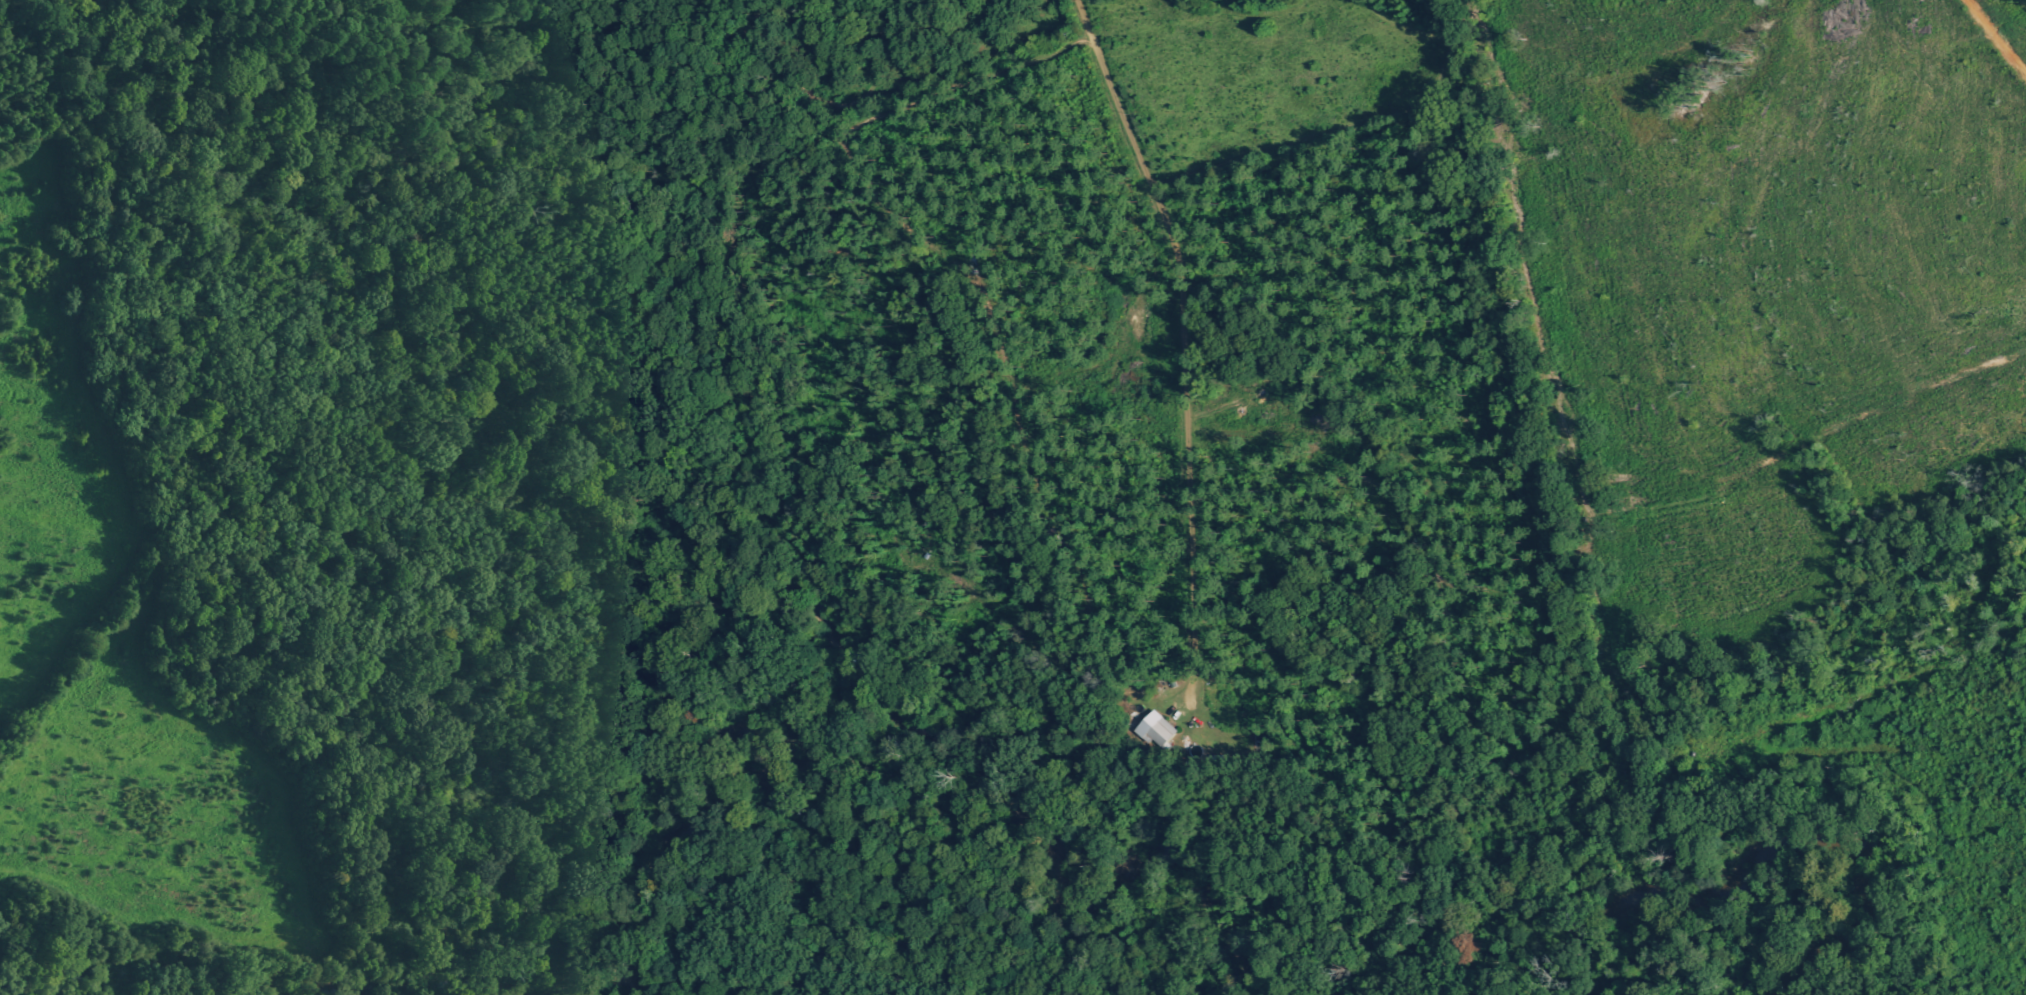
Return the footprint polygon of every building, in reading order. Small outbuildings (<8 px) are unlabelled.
[(1178,733),(1153,710),(1134,731),(1148,745),(1152,741),(1162,751),(1178,733)]
